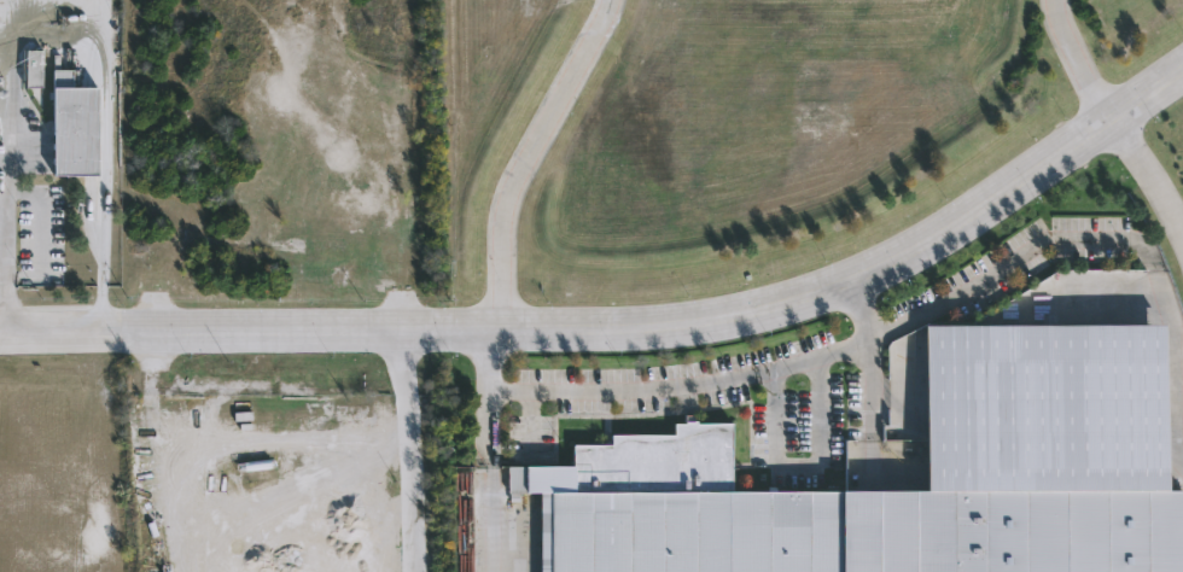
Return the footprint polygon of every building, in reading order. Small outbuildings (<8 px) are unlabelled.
[(42,48),(43,84),(25,84),(25,48),(42,48)] [(98,86),(98,174),(53,174),(53,69),(77,69),(77,86),(98,86)] [(539,571),(1182,571),(1182,495),(1162,495),(1161,328),(926,329),(927,490),(728,492),(727,422),(666,422),(666,436),(604,437),(604,450),(572,451),(573,502),(538,503),(539,571)]
